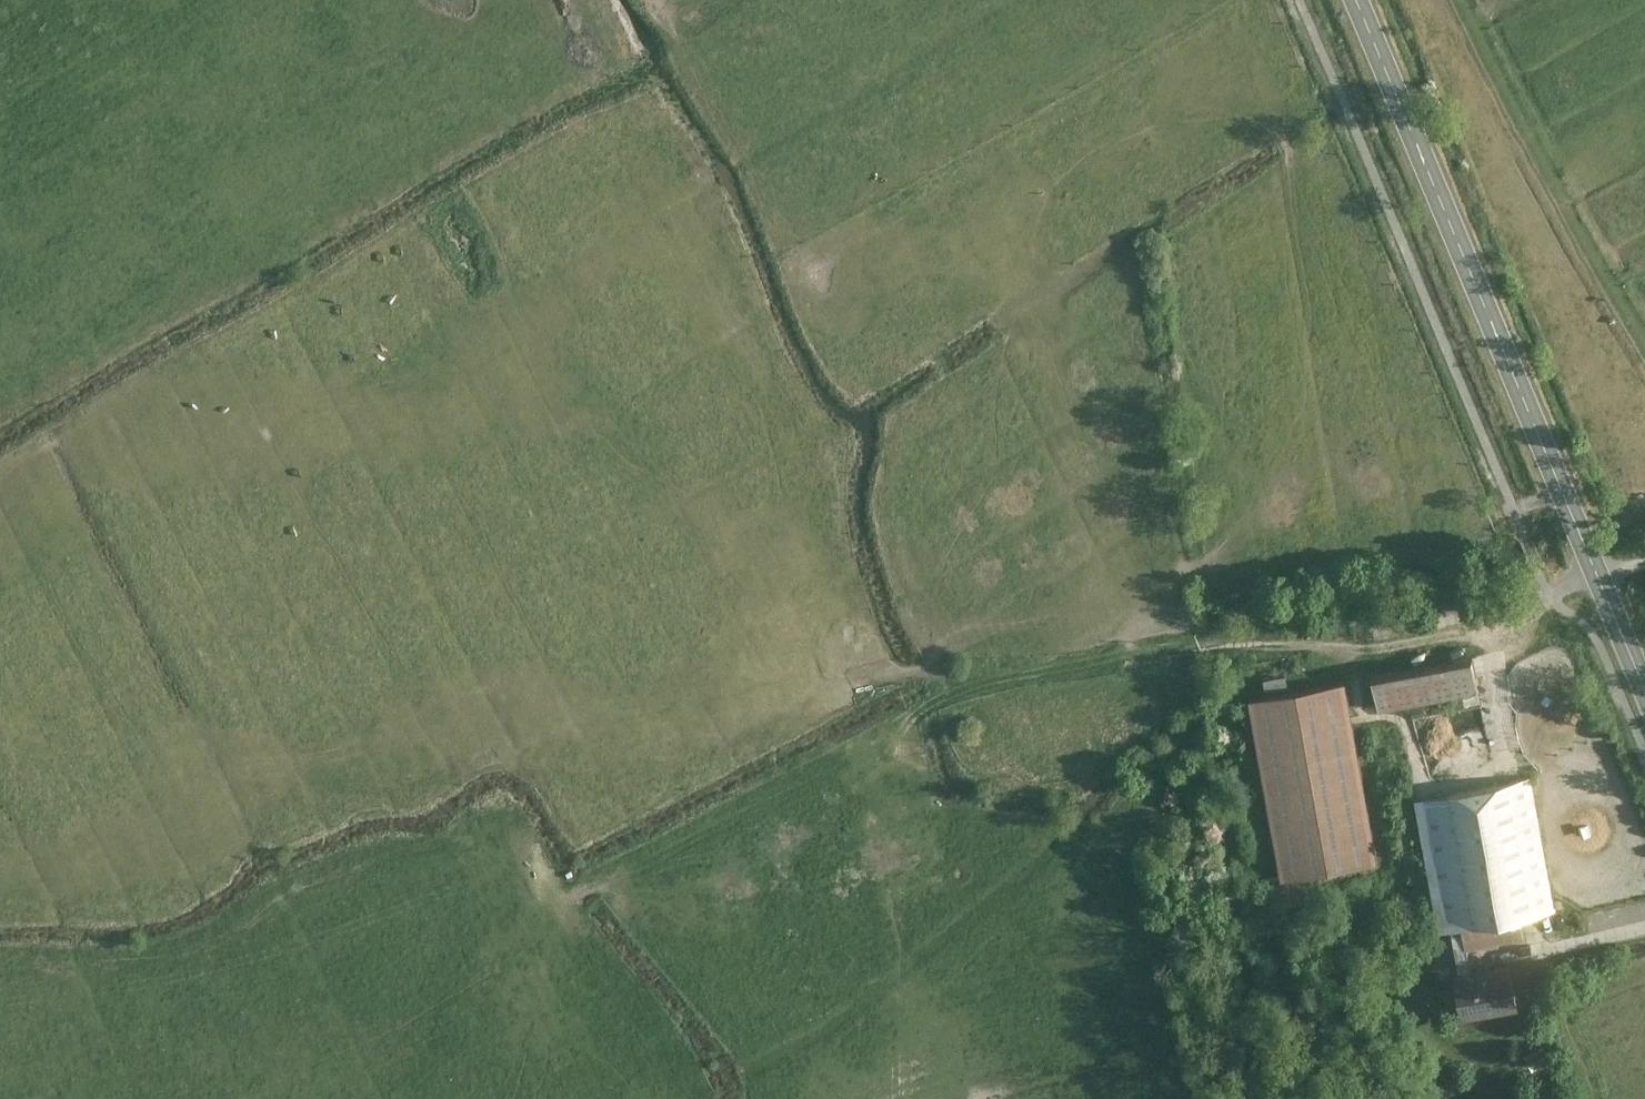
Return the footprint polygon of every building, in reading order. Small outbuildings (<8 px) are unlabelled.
[(1476,617),(1365,635),(1377,706),(1488,688),(1476,617)] [(1339,680),(1251,697),(1286,877),(1373,860),(1339,680)] [(1535,774),(1414,795),(1438,929),(1457,925),(1461,947),(1525,936),(1521,912),(1558,906),(1535,774)] [(1514,961),(1456,971),(1464,1015),(1522,1005),(1514,961)] [(1534,1068),(1553,1058),(1545,1043),(1526,1052),(1534,1068)]
